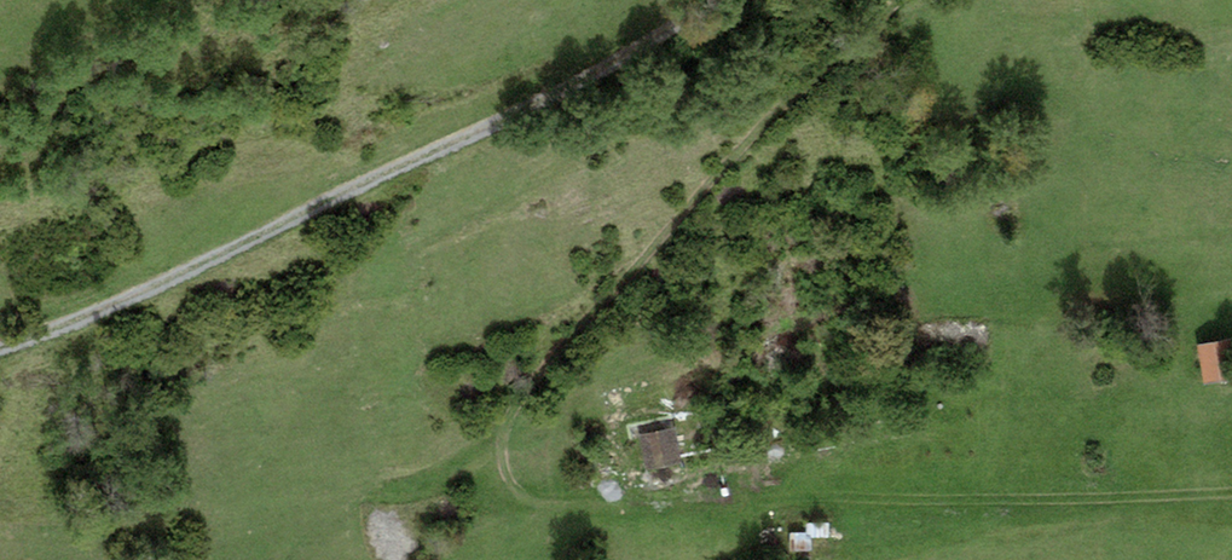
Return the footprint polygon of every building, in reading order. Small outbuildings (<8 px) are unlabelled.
[(1226,335),(1190,338),(1192,378),(1228,375),(1226,335)] [(675,428),(639,436),(646,469),(682,461),(675,428)] [(828,523),(805,521),(804,534),(827,535),(828,523)] [(809,536),(791,536),(791,552),(809,552),(809,536)]
